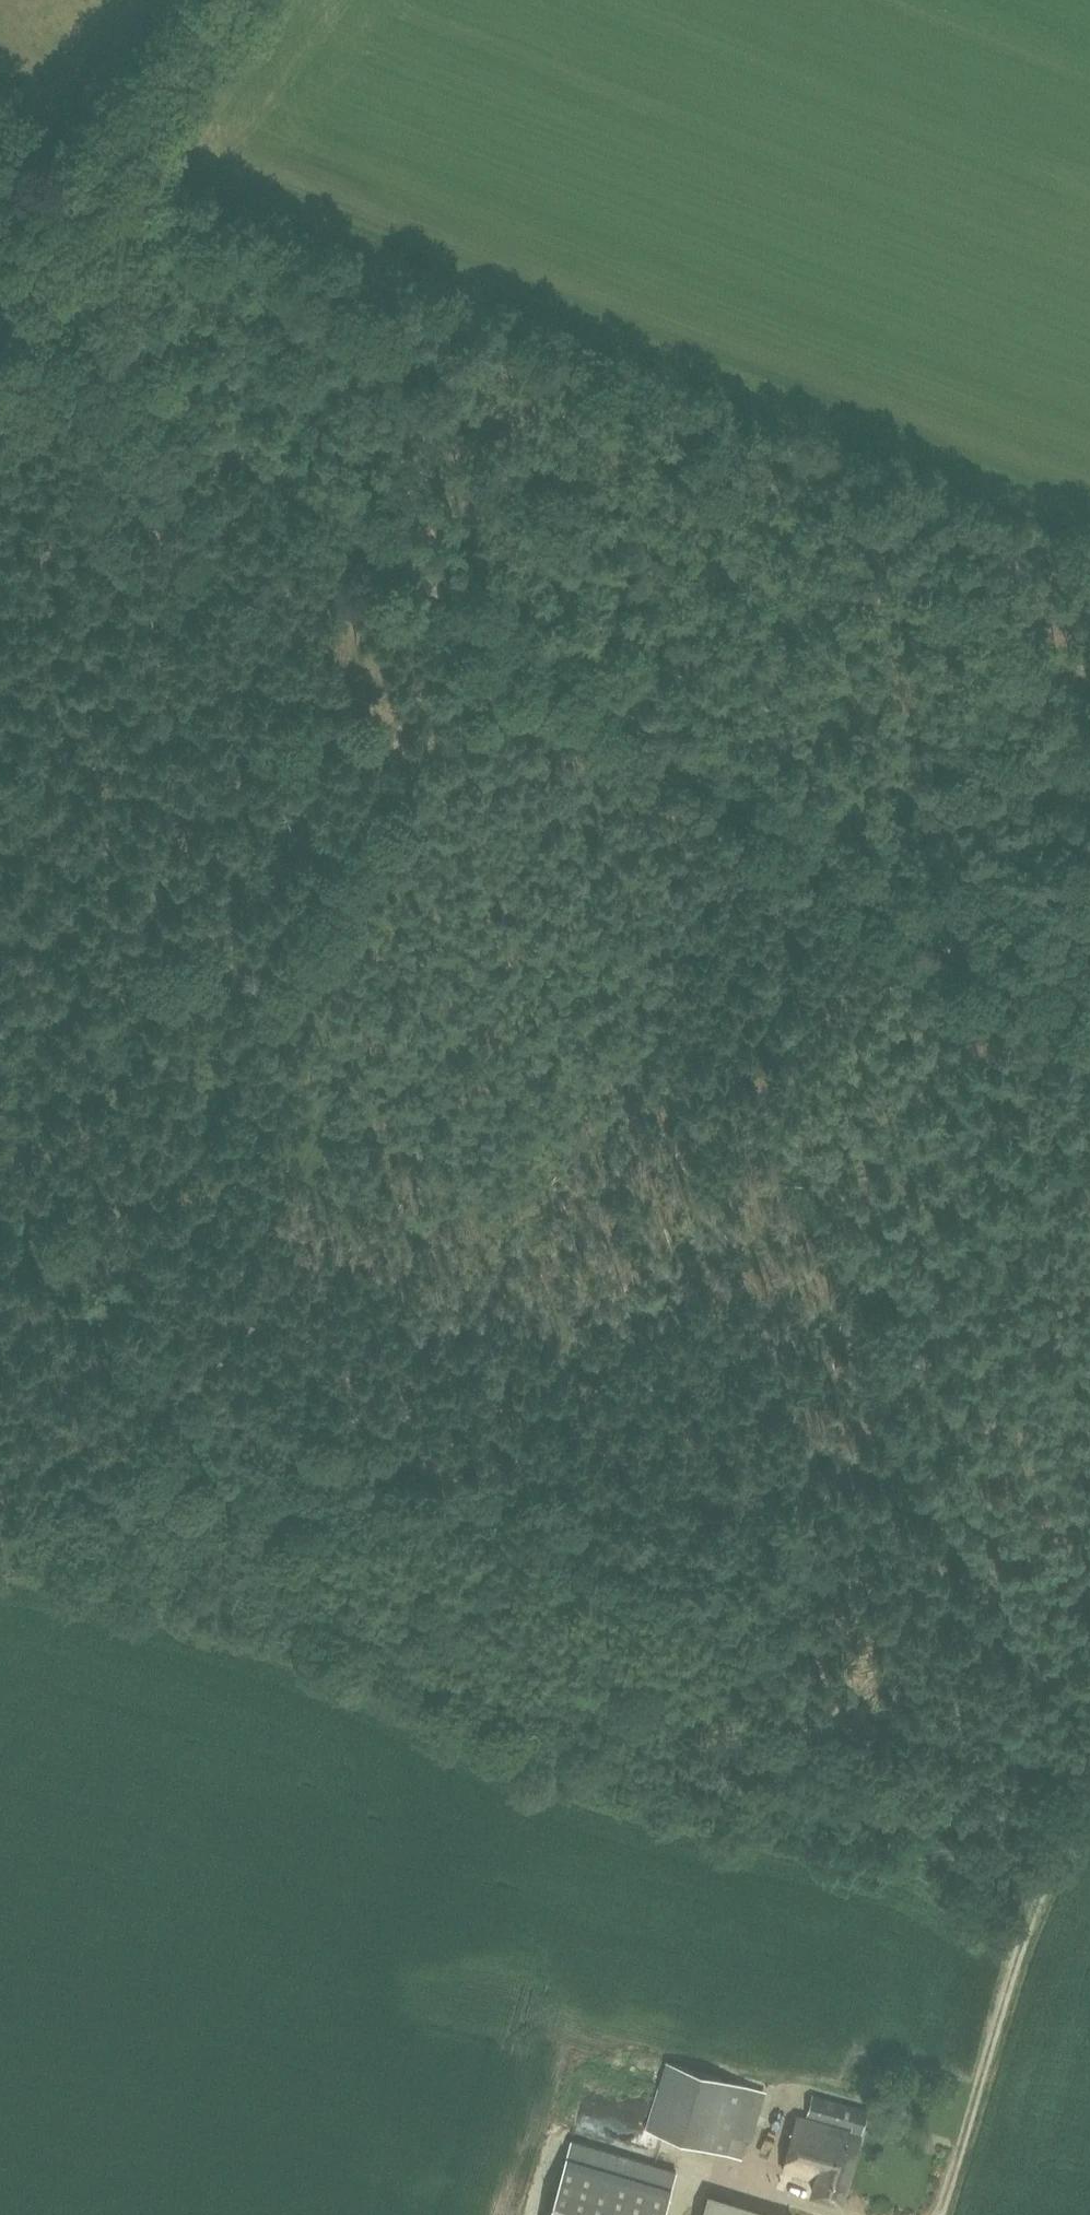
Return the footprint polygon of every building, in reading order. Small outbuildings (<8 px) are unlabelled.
[(649,2128),(728,2151),(742,2155),(746,2140),(761,2088),(669,2061),(649,2128)] [(807,2114),(799,2112),(784,2169),(818,2178),(814,2191),(842,2199),(867,2108),(812,2094),(807,2114)] [(574,2140),(553,2214),(665,2214),(677,2168),(574,2140)] [(793,2204),(705,2185),(699,2214),(791,2214),(793,2204)]
